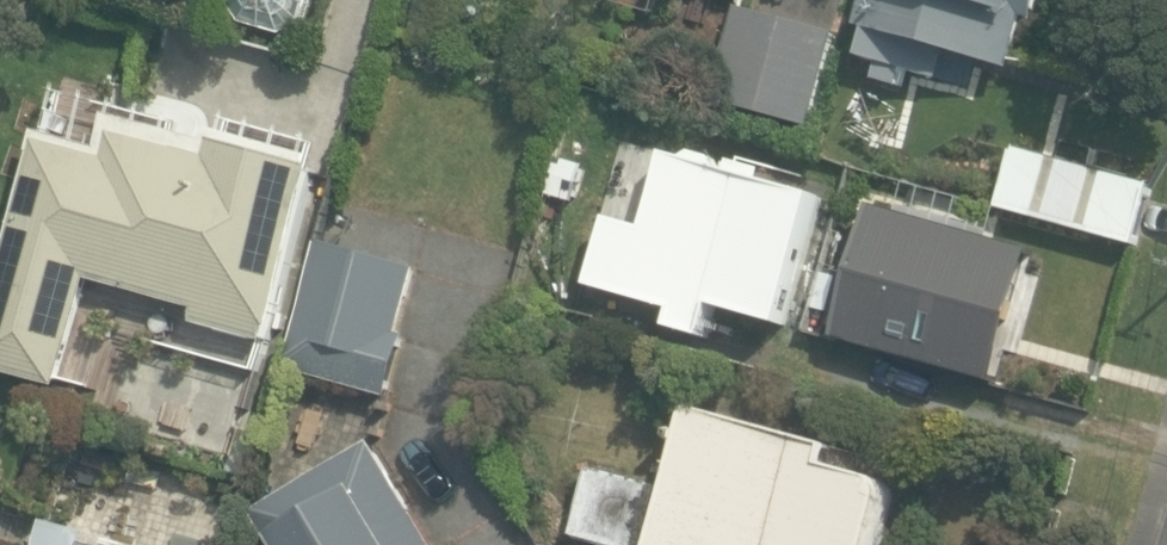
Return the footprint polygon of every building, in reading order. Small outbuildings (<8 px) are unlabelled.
[(285,33),(309,21),(316,0),(235,0),(247,24),(285,33)] [(906,86),(910,69),(920,72),(928,41),(1019,67),(1032,22),(1042,24),(1049,0),(868,0),(861,25),(874,28),(866,56),(884,61),(879,78),(906,86)] [(719,111),(810,135),(838,32),(747,8),(719,111)] [(42,133),(0,283),(0,372),(64,389),(93,282),(200,312),(197,324),(272,345),(273,340),(277,341),(327,163),(216,132),(213,143),(110,114),(101,149),(42,133)] [(1005,208),(1140,244),(1156,185),(1021,149),(1005,208)] [(678,329),(711,339),(721,303),(790,323),(824,198),(678,158),(658,231),(616,220),(598,288),(683,311),(678,329)] [(879,210),(843,343),(1007,387),(1043,254),(879,210)] [(320,240),(283,368),(391,400),(411,331),(402,329),(419,268),(320,240)] [(614,544),(883,544),(894,509),(895,496),(891,485),(881,478),(838,467),(843,449),(694,406),(670,491),(631,478),(613,544),(614,544)] [(376,445),(257,517),(274,544),(436,544),(376,445)] [(42,523),(36,544),(125,544),(42,523)]
